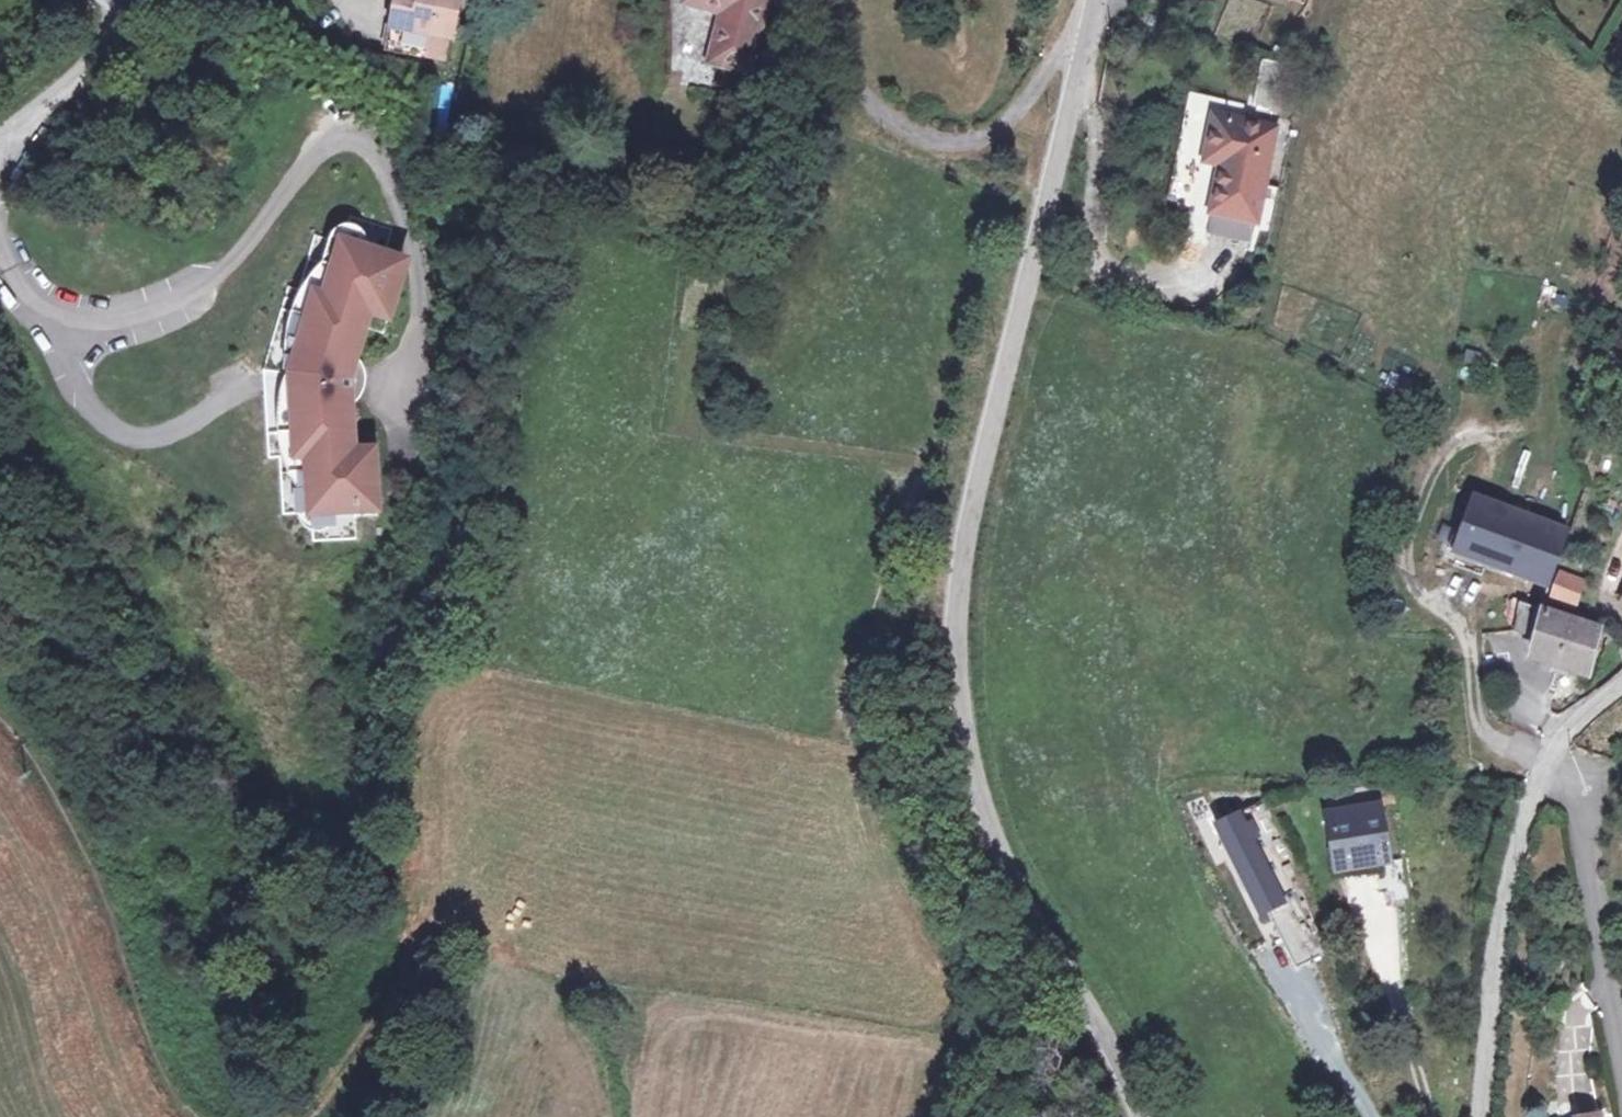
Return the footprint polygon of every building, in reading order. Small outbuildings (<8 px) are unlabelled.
[(394,42),(420,46),(425,25),(438,28),(453,31),(457,32),(463,0),(403,0),(394,42)] [(714,7),(701,61),(749,72),(767,0),(686,0),(714,7)] [(453,31),(438,28),(433,52),(448,55),(453,31)] [(1278,136),(1219,124),(1212,163),(1224,166),(1214,214),(1260,225),(1278,136)] [(294,389),(297,451),(309,451),(311,508),(355,507),(354,496),(375,495),(373,448),(353,449),(353,447),(352,441),(352,440),(350,398),(354,393),(359,386),(361,376),(360,365),(355,357),(369,308),(371,308),(389,314),(404,269),(383,262),(386,251),(343,240),(329,293),(316,289),(299,351),(300,352),(297,388),(294,389)] [(1462,352),(1462,380),(1479,380),(1480,352),(1462,352)] [(1463,551),(1528,572),(1559,583),(1571,533),(1479,501),(1463,551)] [(1552,609),(1553,604),(1526,602),(1525,625),(1545,632),(1539,659),(1593,675),(1610,631),(1552,609)] [(1325,791),(1337,868),(1388,859),(1376,783),(1325,791)] [(1263,794),(1214,818),(1259,909),(1266,906),(1293,962),(1324,947),(1284,838),(1263,794)]
